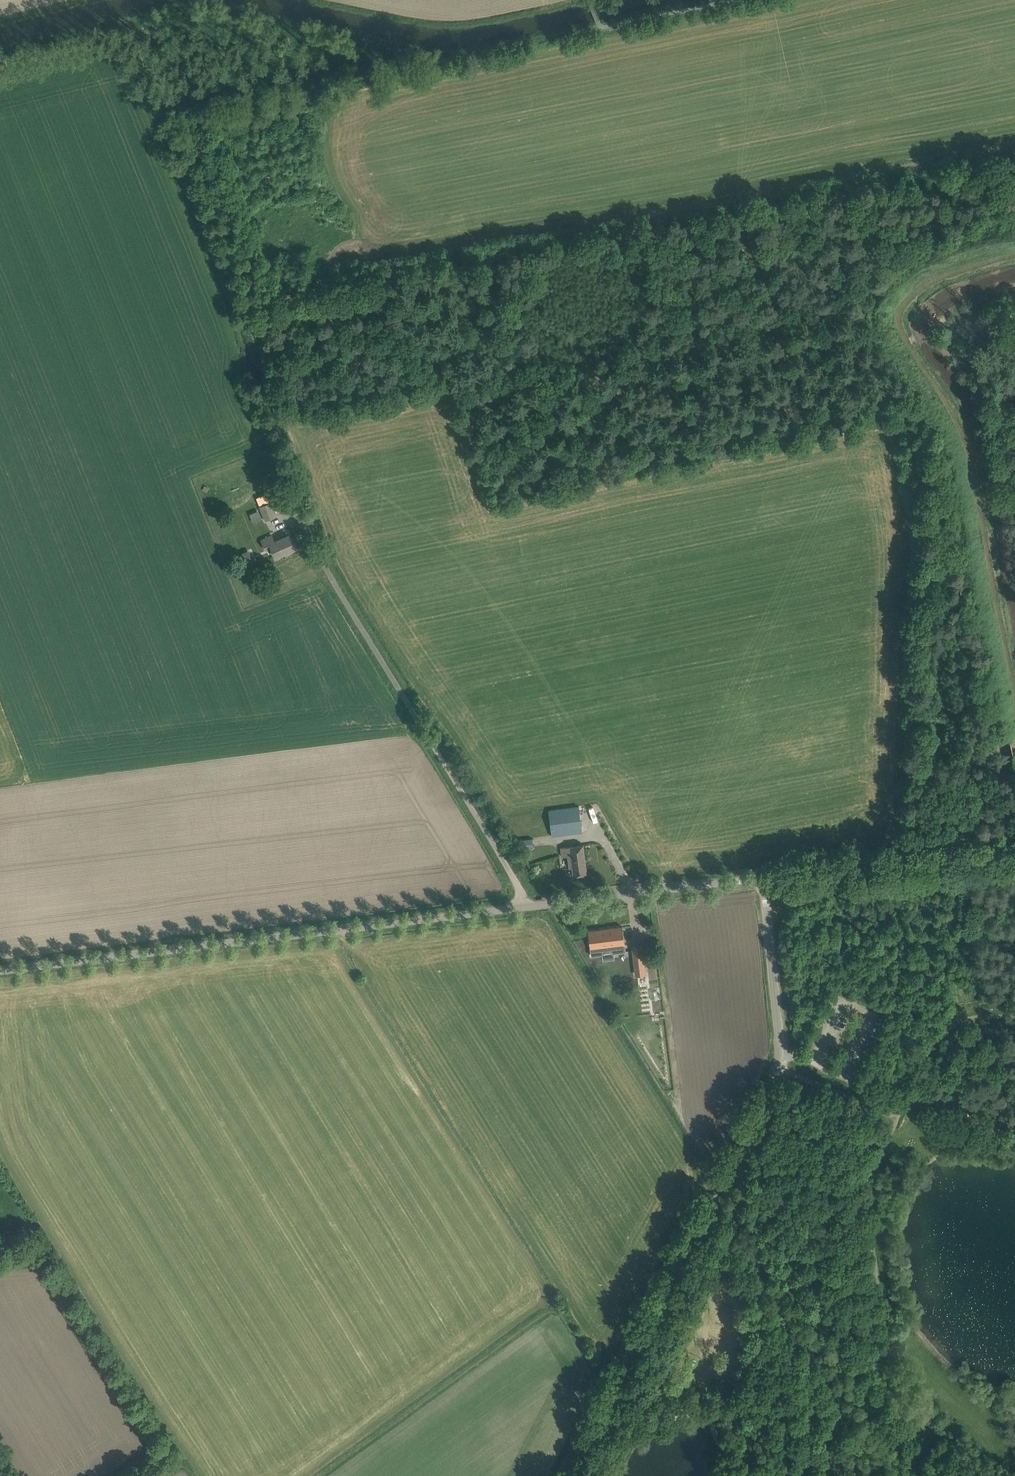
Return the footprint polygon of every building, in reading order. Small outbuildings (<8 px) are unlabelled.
[(278,516),(272,501),(260,506),(266,520),(278,516)] [(251,513),(254,522),(264,519),(260,509),(251,513)] [(272,546),(276,557),(283,554),(282,553),(285,551),(286,552),(295,548),(289,535),(275,541),(272,535),(262,540),(266,549),(272,546)] [(549,810),(552,835),(582,831),(579,806),(549,810)] [(521,840),(522,847),(534,846),(533,838),(521,840)] [(573,867),(574,874),(587,873),(584,844),(561,847),(562,856),(568,855),(570,867),(573,867)] [(623,926),(589,930),(590,940),(591,947),(592,955),(604,953),(614,952),(626,951),(624,936),(623,926)] [(644,957),(633,958),(636,975),(646,974),(644,957)]
